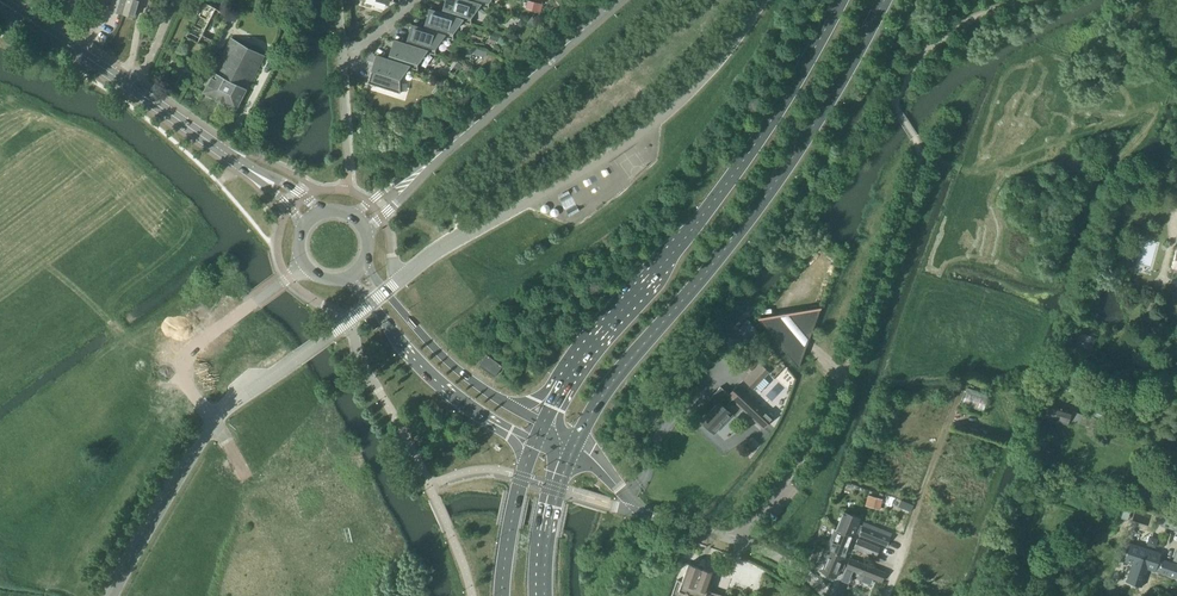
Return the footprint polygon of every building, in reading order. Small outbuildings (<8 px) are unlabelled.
[(113,11),(114,11),(114,10),(120,12),(119,12),(120,12),(120,13),(135,17),(140,0),(112,0),(110,10),(113,11)] [(441,14),(461,21),(471,24),(471,16),(479,5),(463,0),(445,0),(441,14)] [(479,5),(489,9),(488,1),(489,0),(463,0),(479,5)] [(191,30),(212,40),(226,11),(205,1),(191,30)] [(429,10),(423,29),(443,36),(453,39),(453,31),(461,21),(441,14),(429,10)] [(532,17),(528,22),(534,28),(538,22),(532,17)] [(411,25),(406,44),(406,45),(425,51),(425,52),(435,55),(435,47),(443,36),(423,29),(411,25)] [(231,39),(207,85),(203,92),(204,93),(216,99),(216,100),(222,103),(222,102),(234,109),(235,109),(263,56),(250,49),(244,46),(231,39)] [(394,41),(388,60),(407,67),(417,70),(417,62),(425,52),(425,51),(406,45),(406,44),(394,41)] [(388,60),(376,56),(367,83),(400,94),(399,78),(407,67),(388,60)] [(566,209),(576,206),(571,191),(561,194),(566,209)] [(807,309),(808,311),(803,311),(798,324),(809,338),(821,307),(807,309)] [(775,340),(798,368),(804,351),(787,330),(775,340)] [(1065,343),(1091,352),(1096,338),(1070,330),(1065,343)] [(479,366),(490,374),(494,377),(502,366),(487,355),(479,366)] [(755,356),(743,366),(747,370),(759,361),(755,356)] [(743,380),(753,389),(769,372),(759,362),(743,380)] [(701,418),(715,431),(714,433),(731,415),(724,408),(732,399),(763,428),(773,418),(738,385),(729,395),(720,387),(711,396),(716,401),(699,419),(700,420),(701,418)] [(982,413),(989,396),(967,388),(961,405),(982,413)] [(1080,423),(1103,430),(1106,421),(1083,414),(1050,403),(1045,417),(1068,424),(1069,419),(1080,423)] [(867,494),(864,505),(878,509),(881,498),(867,494)] [(911,512),(913,506),(901,501),(899,507),(900,507),(900,508),(911,512)] [(835,529),(834,529),(853,537),(854,532),(859,534),(858,534),(885,545),(889,536),(858,524),(860,518),(843,512),(836,530),(835,529)] [(1172,520),(1163,517),(1161,525),(1170,528),(1171,524),(1172,520)] [(834,529),(830,540),(850,548),(853,542),(851,541),(853,537),(834,529)] [(1146,530),(1137,529),(1136,537),(1144,538),(1146,530)] [(854,548),(876,556),(879,548),(857,539),(854,548)] [(824,548),(824,549),(844,557),(846,552),(848,553),(850,548),(830,540),(826,549),(824,548)] [(1125,561),(1132,563),(1127,577),(1130,578),(1128,582),(1139,586),(1140,581),(1143,582),(1147,568),(1154,571),(1158,558),(1159,553),(1131,544),(1125,561)] [(844,557),(824,549),(820,558),(823,559),(822,561),(825,562),(821,572),(827,574),(827,575),(833,578),(833,576),(836,577),(839,569),(842,570),(844,564),(842,563),(844,557)] [(687,559),(682,558),(669,595),(715,595),(717,591),(706,587),(711,570),(700,566),(700,564),(687,559)] [(841,581),(848,584),(853,571),(864,575),(861,582),(870,586),(873,579),(881,582),(885,572),(850,558),(846,568),(841,581)] [(1158,572),(1176,578),(1176,575),(1176,564),(1162,559),(1162,560),(1158,558),(1154,571),(1158,572)]
